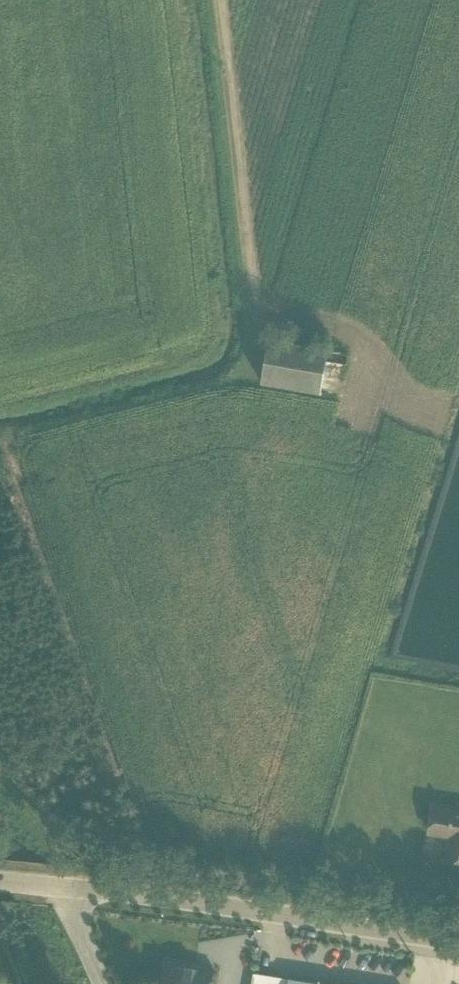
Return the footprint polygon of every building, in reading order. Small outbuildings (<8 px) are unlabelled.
[(269,342),(260,394),(336,408),(345,356),(269,342)] [(421,810),(419,840),(441,847),(438,867),(458,869),(458,815),(421,810)] [(165,963),(162,983),(217,983),(219,972),(165,963)]
